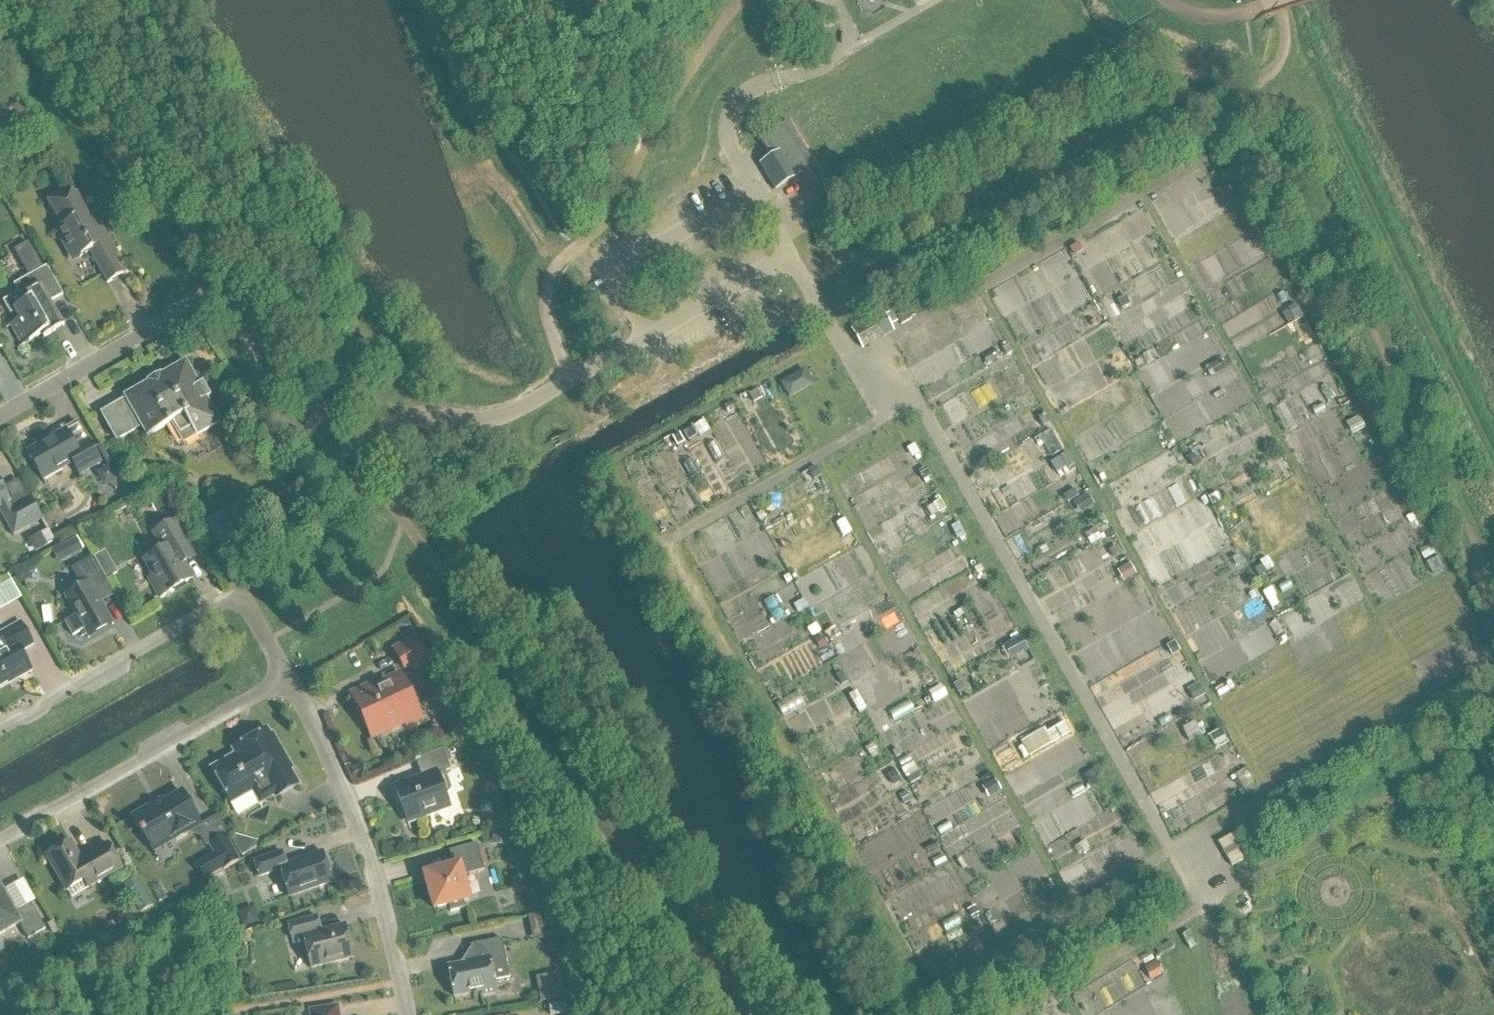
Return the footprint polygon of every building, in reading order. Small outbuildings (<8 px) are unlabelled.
[(759,166),(775,191),(801,175),(812,193),(825,184),(787,123),(759,141),(770,159),(759,166)] [(54,175),(50,177),(58,191),(62,189),(54,175)] [(109,240),(110,241),(104,229),(98,232),(78,195),(64,192),(47,202),(63,230),(58,233),(72,257),(71,257),(72,258),(74,257),(78,258),(80,260),(81,260),(81,259),(90,254),(107,285),(123,276),(108,250),(109,240)] [(1254,284),(1268,276),(1267,263),(1263,257),(1260,233),(1244,235),(1241,216),(1239,212),(1226,213),(1214,221),(1215,225),(1206,231),(1212,241),(1221,236),(1222,243),(1227,250),(1220,254),(1214,255),(1216,258),(1218,276),(1221,275),(1235,266),(1239,273),(1240,279),(1244,286),(1254,284)] [(63,297),(47,268),(43,271),(27,244),(14,251),(29,278),(36,290),(20,299),(19,298),(4,306),(12,319),(16,316),(19,321),(11,325),(23,347),(42,337),(43,340),(64,328),(51,304),(63,297)] [(882,313),(850,331),(862,351),(894,333),(882,313)] [(1262,392),(1304,376),(1298,361),(1256,377),(1262,392)] [(183,446),(220,425),(206,401),(209,399),(202,387),(199,388),(185,364),(161,378),(160,376),(148,383),(149,385),(124,399),(126,401),(102,415),(117,442),(141,428),(148,439),(172,426),(183,446)] [(802,370),(777,384),(786,399),(811,385),(802,370)] [(1301,427),(1310,451),(1343,437),(1333,414),(1301,427)] [(987,461),(1030,441),(1020,420),(977,440),(987,461)] [(79,476),(101,464),(91,447),(79,454),(66,432),(27,455),(42,481),(72,464),(79,476)] [(1187,482),(1155,490),(1161,514),(1193,505),(1187,482)] [(41,521),(30,500),(12,510),(0,488),(0,512),(14,536),(41,521)] [(1403,515),(1398,508),(1403,504),(1392,489),(1372,503),(1387,526),(1403,515)] [(1155,493),(1120,509),(1121,516),(1135,546),(1142,559),(1142,563),(1152,583),(1161,582),(1162,590),(1188,643),(1183,610),(1196,608),(1207,631),(1205,616),(1195,595),(1230,578),(1208,532),(1193,535),(1175,543),(1162,545),(1155,493)] [(222,548),(236,540),(222,516),(208,524),(222,548)] [(160,600),(193,581),(184,566),(196,559),(187,543),(175,521),(153,534),(160,547),(159,553),(144,561),(145,562),(146,561),(155,576),(149,580),(160,600)] [(44,528),(24,540),(32,553),(52,541),(44,528)] [(59,549),(66,561),(83,551),(77,539),(66,545),(59,549)] [(1366,573),(1379,604),(1418,588),(1406,557),(1366,573)] [(114,626),(95,593),(107,585),(92,559),(72,570),(82,588),(65,598),(76,618),(65,624),(73,638),(84,632),(89,640),(114,626)] [(14,574),(20,585),(27,581),(29,575),(25,568),(14,574)] [(18,600),(8,580),(0,584),(0,608),(18,600)] [(34,646),(21,624),(0,636),(8,649),(0,654),(0,688),(16,679),(17,681),(32,672),(21,653),(34,646)] [(820,651),(828,647),(823,637),(814,642),(820,651)] [(414,671),(427,664),(413,641),(394,652),(404,670),(411,666),(414,671)] [(1008,659),(1024,649),(1019,641),(1003,650),(1008,659)] [(370,687),(352,695),(374,742),(421,720),(399,674),(371,688),(370,687)] [(1059,719),(1016,745),(1025,759),(1067,733),(1059,719)] [(1218,730),(1206,737),(1214,750),(1226,743),(1218,730)] [(275,799),(298,786),(290,771),(292,770),(273,735),(270,736),(267,731),(233,751),(236,756),(211,770),(231,805),(253,792),(260,805),(274,797),(275,799)] [(450,796),(452,793),(445,775),(450,773),(442,752),(410,764),(410,765),(416,763),(422,781),(413,784),(412,781),(394,788),(405,817),(409,815),(413,824),(454,809),(450,796)] [(876,773),(825,798),(838,824),(889,799),(876,773)] [(1212,787),(1166,790),(1167,804),(1169,804),(1170,822),(1214,819),(1212,787)] [(185,836),(201,827),(182,794),(154,810),(152,806),(132,818),(143,836),(144,836),(151,848),(168,838),(170,842),(184,835),(185,836)] [(492,847),(506,847),(506,834),(491,834),(492,847)] [(1219,844),(1233,868),(1249,859),(1235,835),(1219,844)] [(213,855),(195,865),(204,881),(222,871),(223,872),(240,861),(226,836),(208,846),(213,855)] [(261,842),(237,836),(235,841),(244,856),(259,847),(261,842)] [(88,890),(122,870),(108,845),(81,861),(71,843),(46,858),(66,893),(84,883),(88,890)] [(462,878),(484,872),(477,845),(449,853),(453,868),(424,876),(434,911),(449,907),(451,913),(465,909),(463,903),(469,901),(462,878)] [(289,899),(333,884),(322,854),(286,866),(282,853),(254,863),(259,878),(279,871),(289,899)] [(153,907),(137,879),(123,887),(139,915),(153,907)] [(46,931),(31,905),(16,914),(0,886),(0,936),(19,925),(28,941),(46,931)] [(243,930),(259,925),(254,909),(238,914),(243,930)] [(311,970),(353,959),(345,926),(320,933),(317,918),(288,926),(292,941),(302,938),(311,970)] [(52,938),(59,935),(53,924),(47,927),(52,938)] [(241,941),(252,937),(251,933),(240,937),(241,941)] [(492,971),(507,968),(502,941),(470,947),(473,961),(466,962),(465,965),(448,968),(449,972),(447,974),(448,981),(451,982),(454,999),(481,993),(482,997),(496,994),(492,971)] [(547,1003),(565,999),(560,974),(542,978),(547,1003)] [(549,1007),(549,1014),(567,1014),(566,1005),(549,1007)] [(1172,1006),(1144,1007),(1145,1014),(1172,1014),(1172,1006)]
